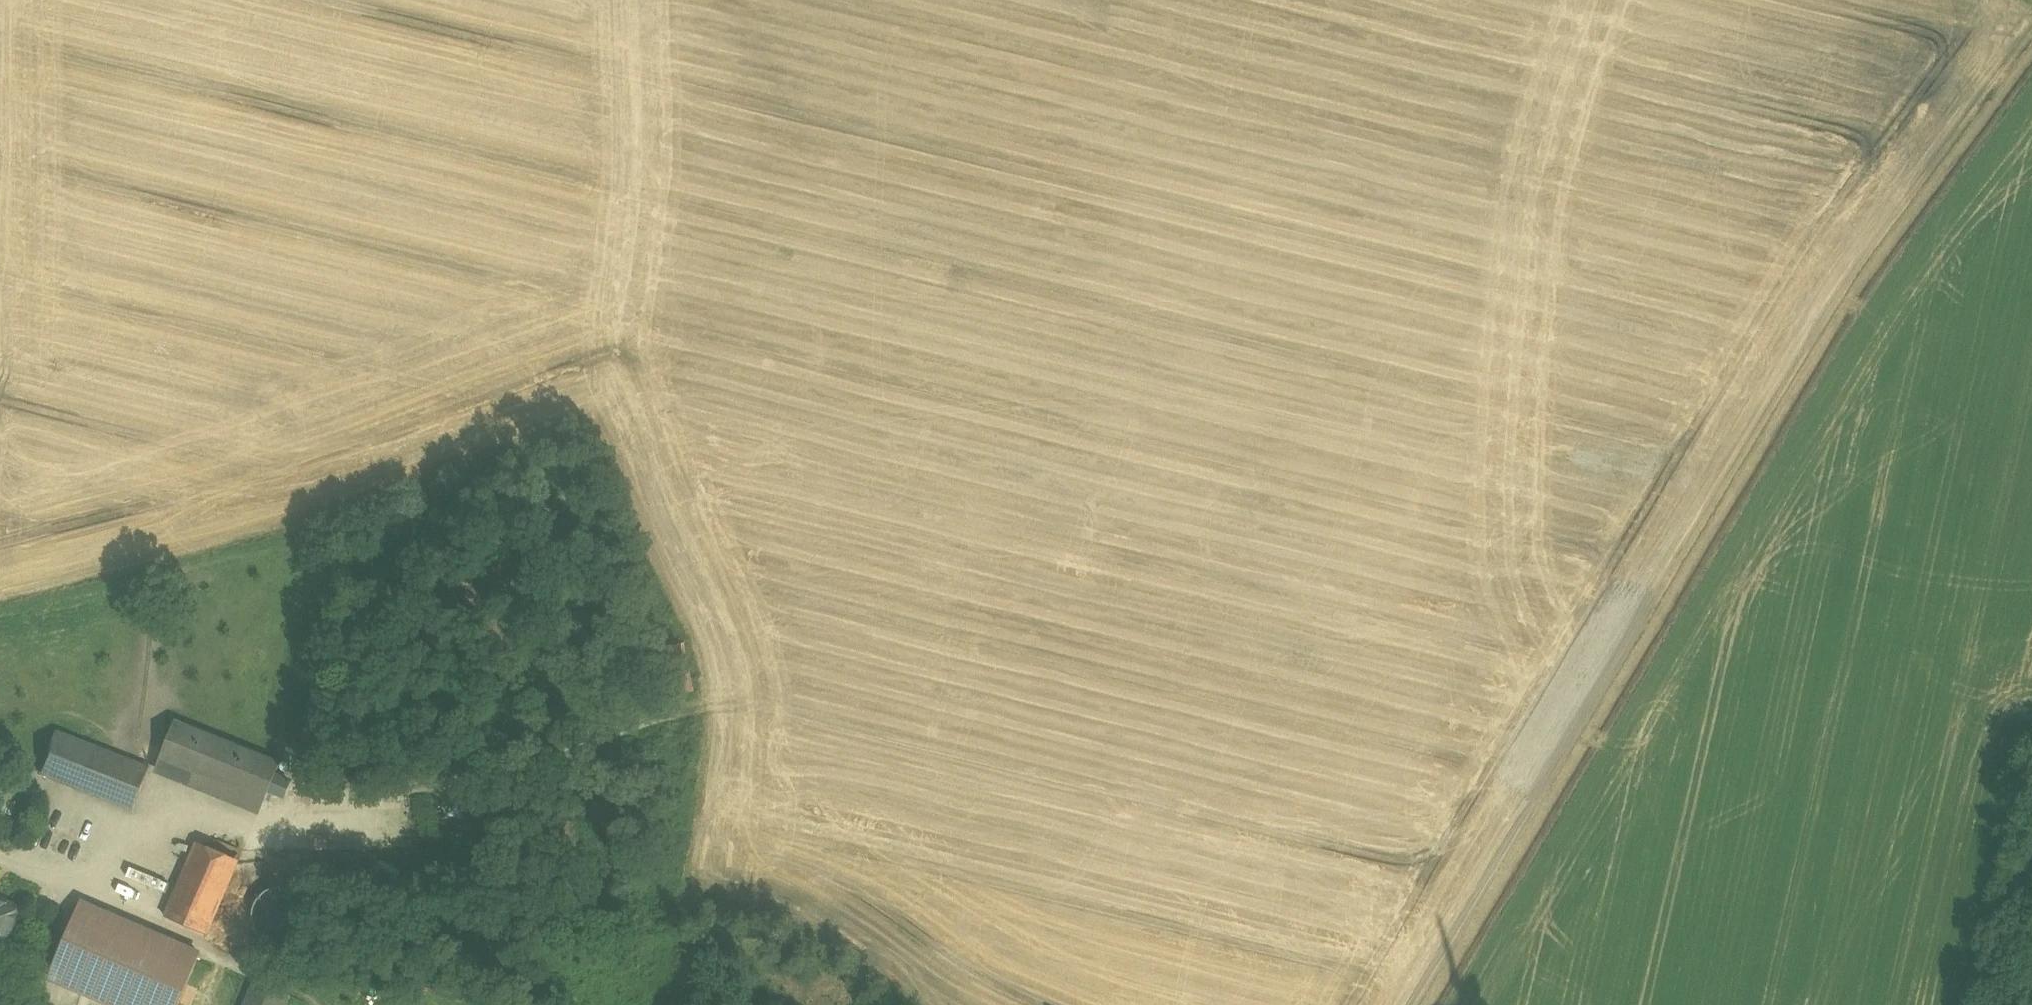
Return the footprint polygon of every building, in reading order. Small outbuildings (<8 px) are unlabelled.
[(281,764),(175,721),(161,758),(266,800),(281,764)] [(150,768),(57,731),(41,772),(134,809),(150,768)] [(238,861),(197,844),(166,917),(207,934),(238,861)] [(0,901),(0,946),(1,946),(18,909),(0,901)] [(81,903),(72,922),(63,944),(49,976),(116,1004),(179,1004),(201,954),(81,903)] [(72,922),(52,913),(42,935),(63,944),(72,922)] [(245,1004),(286,1004),(290,995),(256,980),(245,1004)]
